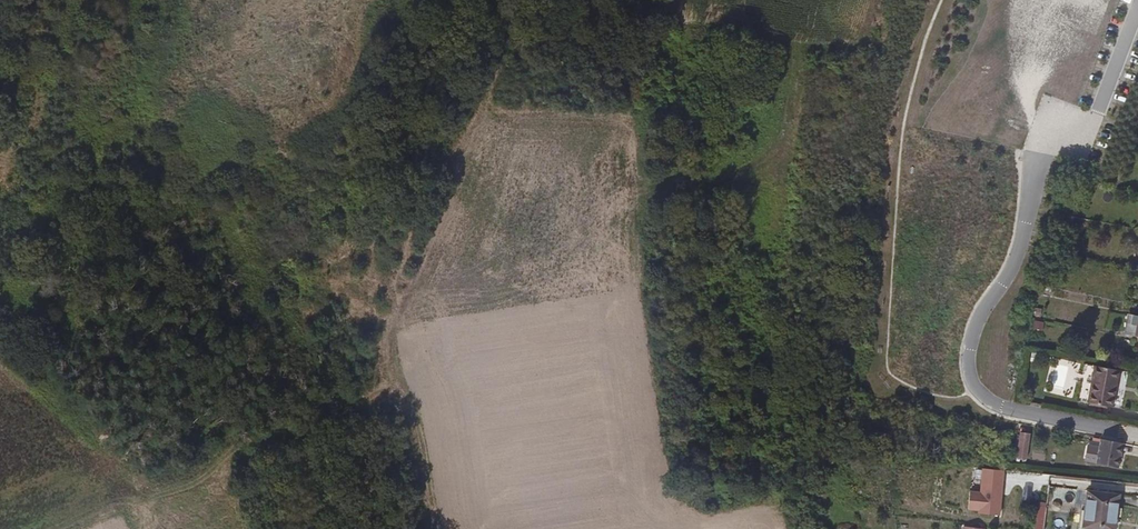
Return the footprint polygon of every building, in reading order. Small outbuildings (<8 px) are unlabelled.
[(1137,316),(1137,315),(1130,313),(1126,334),(1134,336),(1137,316)] [(1112,386),(1115,368),(1096,364),(1091,385),(1115,389),(1115,387),(1112,386)] [(1112,404),(1115,389),(1091,385),(1088,400),(1112,404)] [(1028,458),(1029,433),(1020,432),(1019,458),(1028,458)] [(1120,467),(1124,441),(1100,437),(1096,461),(1120,467)] [(1036,528),(1045,528),(1050,475),(1041,474),(1036,528)] [(1052,478),(1052,488),(1074,490),(1075,479),(1052,478)] [(1118,495),(1089,491),(1085,526),(1107,528),(1114,528),(1118,495)]
